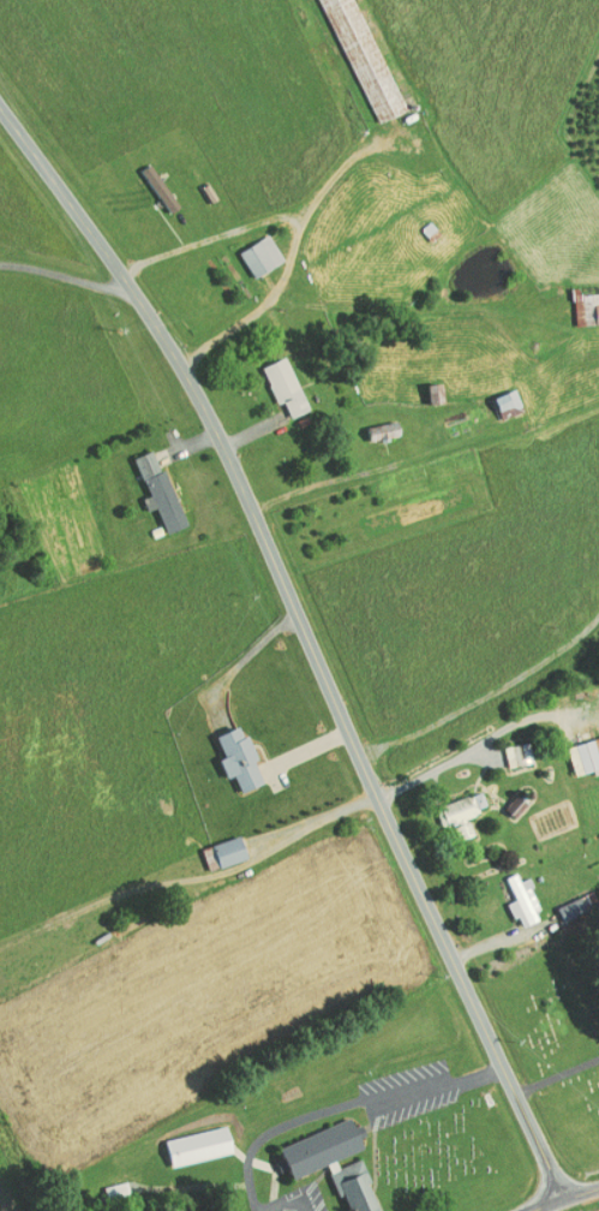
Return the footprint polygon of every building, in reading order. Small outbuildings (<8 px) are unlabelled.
[(272,253),(256,227),(226,245),(242,271),(272,253)] [(569,288),(568,280),(561,281),(565,320),(598,316),(598,285),(569,288)] [(250,359),(264,398),(272,395),(278,411),(296,404),(276,350),(250,359)] [(416,378),(418,398),(432,396),(431,377),(416,378)] [(483,389),(489,411),(511,404),(505,383),(483,389)] [(388,429),(386,415),(356,419),(358,434),(388,429)] [(137,489),(130,492),(135,505),(144,501),(155,527),(175,518),(142,443),(121,451),(137,489)] [(205,726),(213,749),(208,750),(215,770),(223,767),(229,783),(252,776),(244,753),(246,752),(237,725),(231,728),(228,718),(205,726)] [(590,762),(589,759),(598,756),(598,727),(555,738),(562,768),(590,762)] [(496,760),(521,754),(517,734),(492,739),(496,760)] [(429,819),(441,815),(446,832),(462,827),(455,806),(476,800),(470,784),(423,798),(429,819)] [(198,863),(237,850),(229,827),(190,840),(198,863)] [(504,891),(495,895),(502,911),(506,909),(511,919),(531,910),(514,871),(508,874),(504,865),(494,870),(504,891)] [(280,1171),(315,1158),(327,1189),(333,1187),(342,1210),(363,1210),(371,1208),(349,1151),(327,1159),(324,1152),(352,1141),(340,1110),(268,1138),(280,1171)] [(154,1130),(158,1157),(221,1147),(216,1120),(154,1130)]
